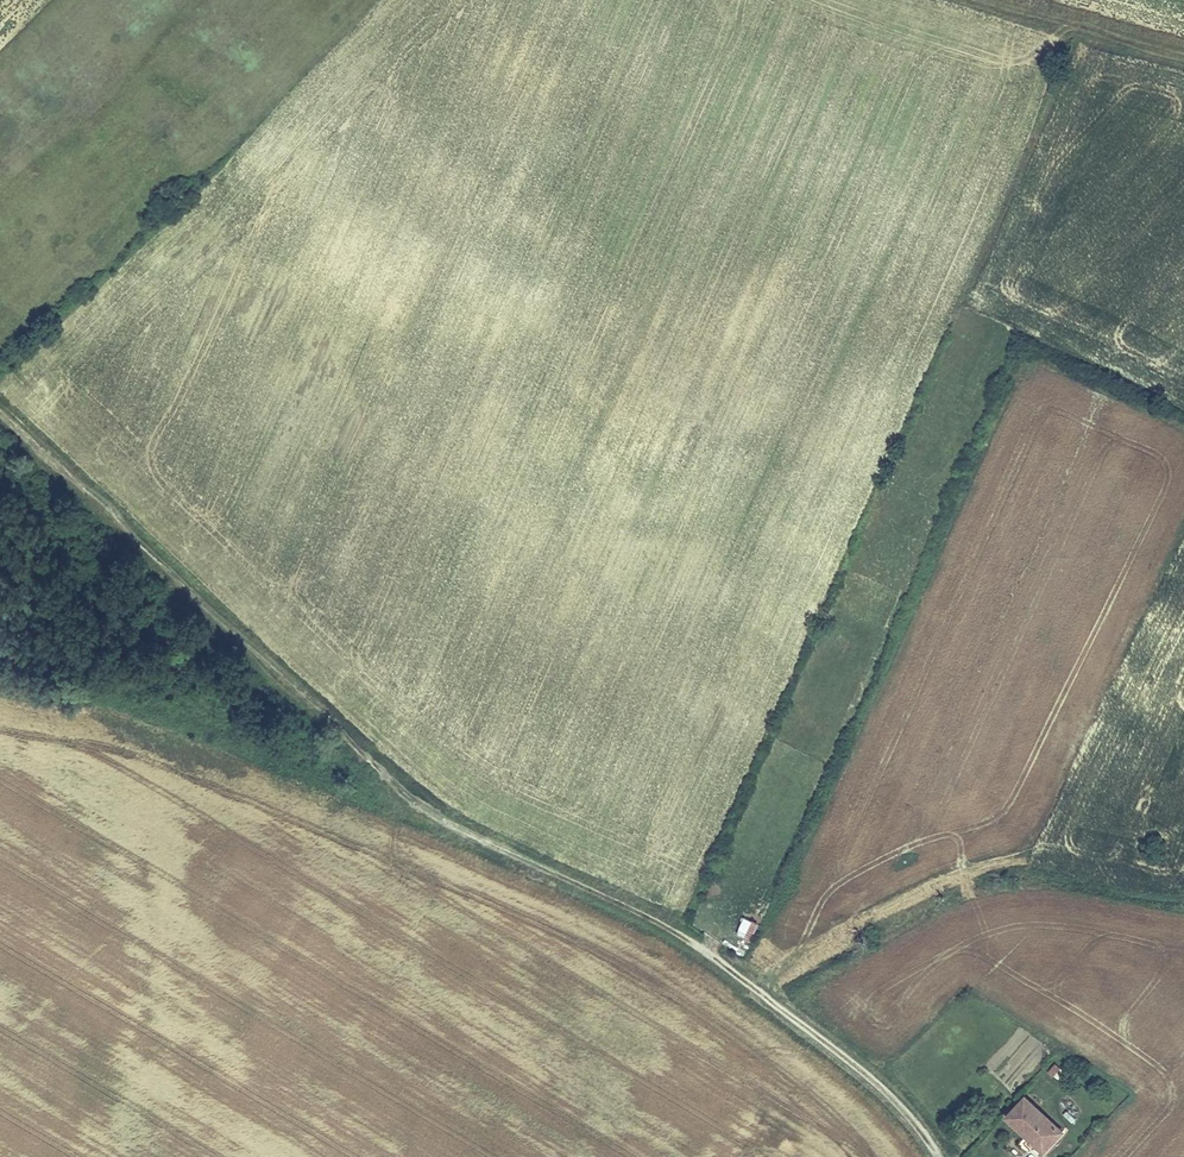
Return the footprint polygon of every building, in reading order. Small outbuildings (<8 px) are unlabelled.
[(743,918),(736,934),(751,940),(758,923),(743,918)] [(1004,1116),(1028,1135),(1029,1132),(1050,1147),(1064,1130),(1021,1096),(1004,1116)] [(1029,1132),(1028,1135),(1047,1150),(1050,1147),(1029,1132)]
